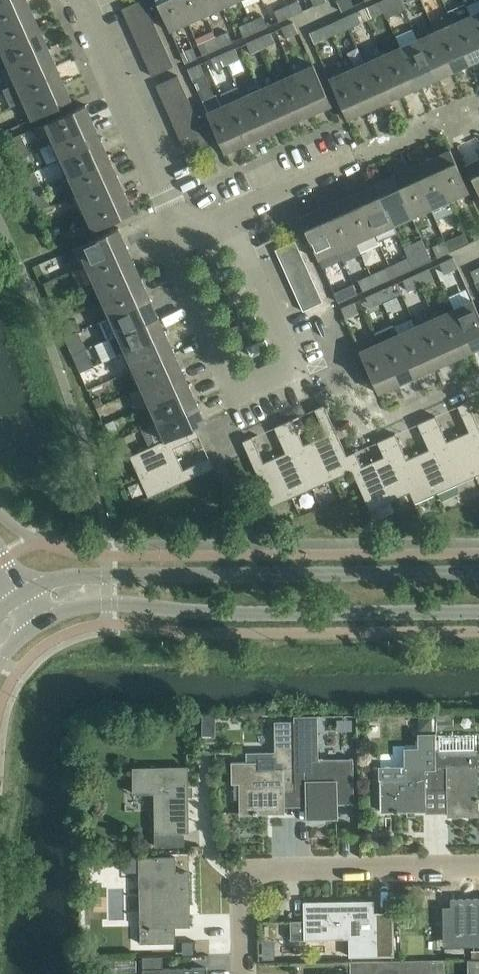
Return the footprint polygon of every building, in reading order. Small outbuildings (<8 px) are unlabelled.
[(32,12),(27,0),(12,0),(0,5),(0,26),(32,12)] [(126,19),(148,9),(144,0),(139,0),(121,8),(126,19)] [(169,30),(188,21),(178,0),(156,0),(169,30)] [(188,21),(205,14),(199,0),(178,0),(188,21)] [(205,14),(223,6),(220,0),(199,0),(205,14)] [(286,5),(291,16),(303,11),(298,0),(297,0),(286,5)] [(354,6),(351,0),(338,0),(337,0),(342,11),(354,6)] [(380,1),(384,11),(396,6),(394,0),(381,0),(380,1)] [(380,1),(368,6),(372,17),(384,11),(380,1)] [(279,21),(291,16),(286,5),(274,10),(279,21)] [(126,19),(132,30),(153,20),(148,9),(126,19)] [(470,14),(478,34),(478,10),(470,14)] [(344,17),(349,27),(361,22),(356,11),(344,17)] [(40,30),(32,12),(0,26),(0,48),(40,30)] [(453,22),(471,63),(478,59),(478,34),(470,14),(453,22)] [(263,15),(251,21),(256,31),(267,26),(263,15)] [(344,17),(333,22),(337,32),(349,27),(344,17)] [(132,30),(137,42),(158,32),(153,20),(132,30)] [(244,37),(256,31),(251,21),(239,26),(244,37)] [(293,21),(281,26),(286,37),(298,32),(293,21)] [(453,22),(435,30),(453,71),(471,63),(453,22)] [(322,27),(310,32),(314,43),(326,37),(322,27)] [(8,65),(48,47),(40,30),(0,48),(8,65)] [(435,30),(417,38),(436,79),(453,71),(435,30)] [(220,47),(232,42),(228,31),(215,36),(220,47)] [(137,42),(142,53),(164,43),(158,32),(137,42)] [(258,37),(263,47),(274,42),(270,32),(258,37)] [(220,47),(215,36),(204,41),(208,52),(220,47)] [(258,37),(246,42),(251,52),(263,47),(258,37)] [(417,38),(400,46),(418,86),(436,79),(417,38)] [(169,54),(164,43),(142,53),(147,64),(169,54)] [(185,63),(197,57),(192,46),(180,52),(185,63)] [(400,46),(382,54),(400,94),(418,86),(400,46)] [(8,65),(16,83),(56,65),(48,47),(8,65)] [(223,52),(227,63),(239,58),(235,47),(223,52)] [(223,52),(211,58),(216,68),(227,63),(223,52)] [(169,54),(147,64),(152,75),(174,66),(169,54)] [(382,54),(365,62),(383,102),(400,94),(382,54)] [(365,62),(347,70),(365,110),(383,102),(365,62)] [(187,68),(201,101),(213,96),(204,73),(200,63),(187,68)] [(295,72),(313,112),(331,104),(313,64),(295,72)] [(16,83),(3,89),(11,106),(23,101),(64,83),(56,65),(16,83)] [(365,110),(347,70),(329,78),(347,118),(365,110)] [(277,80),(295,120),(313,112),(295,72),(277,80)] [(156,84),(161,96),(183,86),(178,75),(156,84)] [(260,88),(278,128),(295,120),(277,80),(260,88)] [(23,101),(32,119),(72,101),(64,83),(23,101)] [(161,96),(166,107),(188,97),(183,86),(161,96)] [(220,91),(219,91),(224,103),(242,144),(260,136),(242,96),(237,86),(221,93),(220,91)] [(242,96),(260,136),(278,128),(260,88),(242,96)] [(213,96),(201,101),(206,112),(224,152),(242,144),(224,103),(219,91),(213,94),(213,96)] [(166,107),(171,118),(193,108),(188,97),(166,107)] [(94,122),(86,103),(42,123),(50,141),(94,122)] [(171,118),(176,129),(198,120),(193,108),(171,118)] [(181,140),(203,131),(198,120),(176,129),(181,140)] [(58,159),(102,139),(94,122),(50,141),(58,159)] [(203,131),(181,140),(186,152),(208,142),(203,131)] [(66,176),(110,157),(102,139),(58,159),(66,176)] [(431,157),(450,200),(469,191),(450,149),(431,157)] [(74,194),(118,175),(110,157),(66,176),(74,194)] [(431,208),(450,200),(431,157),(412,166),(431,208)] [(466,164),(478,193),(478,158),(466,164)] [(412,216),(431,208),(412,166),(393,174),(412,216)] [(394,225),(412,216),(393,174),(375,182),(394,225)] [(82,212),(126,192),(118,175),(74,194),(82,212)] [(375,182),(374,183),(356,191),(375,233),(394,225),(375,182)] [(356,191),(337,199),(356,241),(361,253),(380,244),(375,233),(356,191)] [(90,230),(134,211),(126,192),(82,212),(90,230)] [(356,241),(337,199),(319,207),(338,250),(356,241)] [(319,207),(299,216),(318,258),(323,267),(342,259),(338,250),(319,207)] [(478,238),(478,226),(470,230),(475,240),(478,238)] [(83,264),(127,245),(119,227),(75,246),(83,264)] [(450,251),(463,246),(458,235),(446,241),(450,251)] [(275,249),(280,259),(300,250),(295,240),(275,249)] [(450,251),(446,241),(433,247),(438,257),(450,251)] [(135,262),(127,245),(83,264),(91,282),(135,262)] [(280,259),(285,270),(304,261),(300,250),(280,259)] [(413,268),(426,262),(421,252),(408,258),(413,268)] [(453,257),(440,263),(445,273),(458,267),(453,257)] [(400,274),(413,268),(408,258),(396,263),(400,274)] [(285,270),(289,280),(309,271),(304,261),(285,270)] [(99,299),(143,280),(135,262),(91,282),(99,299)] [(470,270),(475,281),(478,279),(478,266),(470,270)] [(428,268),(415,274),(420,284),(433,278),(428,268)] [(376,285),(389,279),(384,269),(371,274),(376,285)] [(289,280),(294,290),(314,281),(309,271),(289,280)] [(363,291),(376,285),(371,274),(358,280),(363,291)] [(415,274),(403,279),(408,290),(420,284),(415,274)] [(151,298),(143,280),(99,299),(107,317),(151,298)] [(294,290),(298,300),(318,291),(314,281),(294,290)] [(338,302),(351,296),(347,285),(334,291),(338,302)] [(378,291),(383,301),(396,295),(391,285),(378,291)] [(323,302),(318,291),(298,300),(303,310),(323,302)] [(378,291),(365,296),(370,307),(383,301),(378,291)] [(107,317),(100,320),(107,338),(158,315),(151,298),(107,317)] [(453,308),(472,350),(478,347),(478,313),(473,299),(453,308)] [(354,301),(341,307),(345,318),(359,312),(354,301)] [(453,308),(435,316),(454,359),(472,350),(453,308)] [(158,315),(107,338),(115,355),(123,352),(166,333),(158,315)] [(435,316),(416,325),(435,367),(454,359),(435,316)] [(74,318),(64,323),(69,333),(79,328),(74,318)] [(416,325),(397,333),(416,376),(435,367),(416,325)] [(68,334),(64,336),(72,354),(84,348),(76,331),(69,334),(68,334)] [(131,370),(174,350),(166,333),(123,352),(131,370)] [(397,333),(378,342),(397,384),(416,376),(397,333)] [(378,342),(359,350),(378,393),(397,384),(378,342)] [(80,371),(92,366),(84,348),(72,354),(80,371)] [(182,368),(174,350),(131,370),(138,387),(182,368)] [(146,405),(190,385),(182,368),(138,387),(146,405)] [(198,403),(190,385),(146,405),(154,423),(198,403)] [(467,401),(457,405),(469,431),(458,436),(476,475),(478,474),(478,428),(467,401)] [(154,423),(142,428),(150,446),(195,426),(206,421),(198,403),(154,423)] [(332,478),(352,470),(346,455),(324,404),(314,408),(326,434),(315,439),(332,478)] [(447,441),(435,415),(426,419),(457,484),(476,475),(458,436),(447,441)] [(304,444),(292,418),(283,422),(312,487),(332,478),(315,439),(304,444)] [(457,484),(426,419),(417,423),(429,449),(418,454),(436,493),(457,484)] [(312,487),(283,422),(274,426),(285,452),(274,457),(292,496),(312,487)] [(130,455),(139,476),(178,458),(173,447),(199,435),(195,426),(150,446),(133,454),(130,455)] [(407,459),(395,433),(386,437),(410,492),(415,503),(436,493),(418,454),(407,459)] [(242,440),(271,506),(292,496),(274,457),(263,462),(252,436),(242,440)] [(383,456),(372,461),(378,472),(390,500),(410,492),(386,437),(377,441),(383,456)] [(121,445),(116,447),(121,459),(130,455),(133,454),(130,447),(123,444),(121,445)] [(346,455),(352,470),(360,488),(369,509),(390,500),(378,472),(372,461),(362,466),(355,451),(346,455)] [(148,497),(213,467),(209,457),(183,469),(178,458),(139,476),(148,497)] [(294,715),(294,721),(294,761),(295,761),(295,791),(306,791),(307,818),(310,817),(310,821),(325,821),(325,817),(337,817),(337,803),(354,803),(353,758),(318,758),(317,715),(294,715)] [(432,719),(420,719),(420,728),(423,731),(432,731),(432,719)] [(284,791),(295,791),(295,761),(294,761),(294,721),(276,721),(276,761),(231,762),(232,783),(240,783),(240,813),(284,812),(284,791)] [(406,779),(380,779),(381,810),(407,810),(415,810),(425,810),(425,805),(425,789),(436,789),(435,751),(435,732),(417,733),(417,747),(406,747),(406,767),(406,779)] [(435,751),(436,789),(447,789),(448,815),(478,815),(477,750),(435,751)] [(187,767),(133,767),(134,792),(161,792),(162,831),(155,831),(155,845),(180,845),(179,832),(188,832),(187,767)] [(175,856),(138,857),(139,873),(151,873),(152,925),(140,926),(140,943),(176,942),(175,926),(190,926),(189,872),(176,872),(175,856)] [(451,898),(451,907),(452,935),(477,935),(477,943),(478,943),(478,900),(478,898),(451,898)] [(373,901),(354,901),(304,902),(304,920),(290,920),(291,939),(349,938),(350,957),(393,956),(393,913),(373,914),(373,901)] [(207,967),(162,968),(162,956),(142,956),(142,968),(142,973),(207,973),(207,967)] [(97,972),(136,971),(136,959),(97,960),(97,972)] [(409,960),(409,973),(421,973),(421,959),(409,960)] [(432,959),(421,959),(421,973),(433,973),(432,959)] [(432,959),(433,973),(444,973),(444,959),(432,959)] [(473,959),(471,959),(467,959),(467,971),(467,973),(478,973),(478,959),(473,959)] [(362,961),(362,973),(374,973),(374,960),(362,961)] [(385,960),(374,960),(374,973),(386,973),(385,960)] [(385,960),(386,973),(397,973),(397,960),(385,960)] [(409,960),(397,960),(397,973),(409,973),(409,960)] [(350,973),(362,973),(362,961),(350,961),(350,973)]
